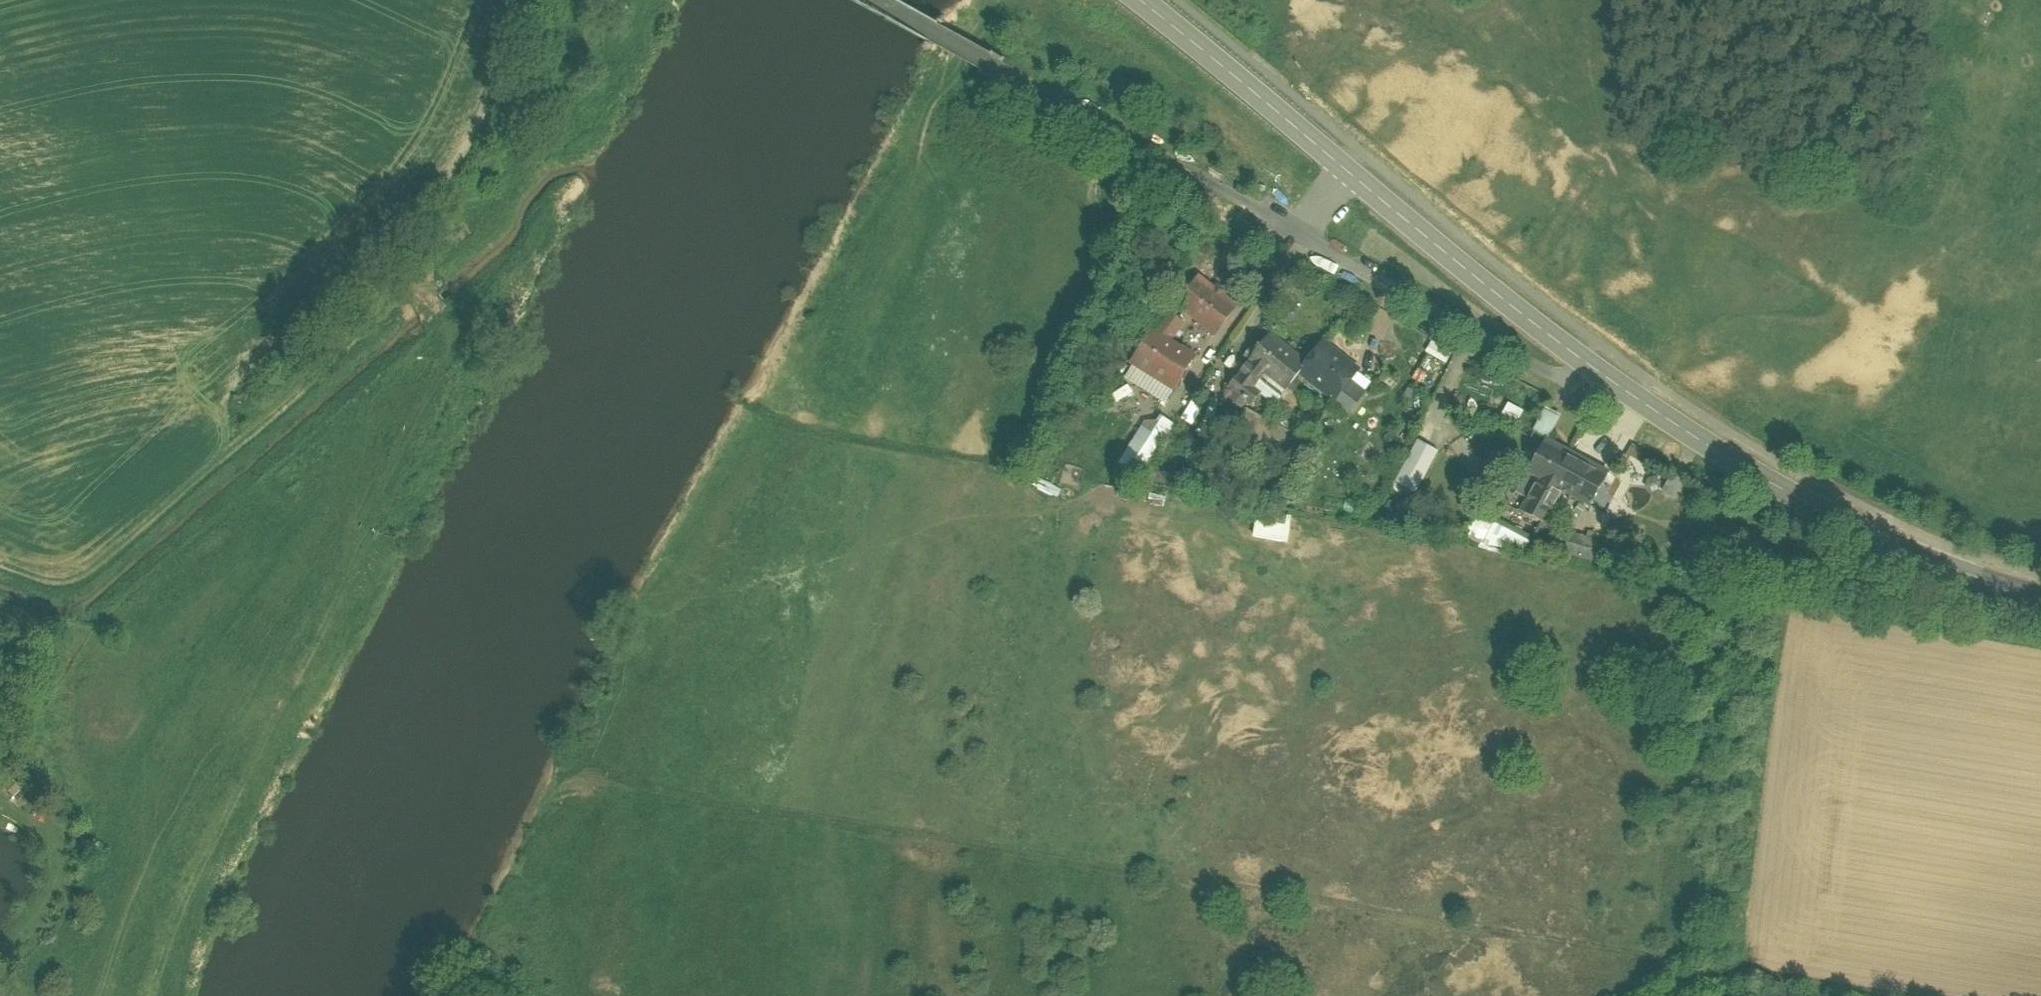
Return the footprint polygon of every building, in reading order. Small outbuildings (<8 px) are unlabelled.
[(1199,273),(1173,303),(1210,335),(1236,305),(1199,273)] [(1197,348),(1148,323),(1127,363),(1175,388),(1197,348)] [(1306,356),(1266,326),(1234,370),(1277,402),(1296,377),(1348,415),(1369,387),(1351,374),(1360,363),(1322,334),(1306,356)] [(1447,364),(1454,351),(1432,340),(1426,353),(1447,364)] [(1515,427),(1524,411),(1509,403),(1500,418),(1515,427)] [(1551,438),(1559,415),(1543,409),(1535,432),(1551,438)] [(1162,457),(1180,428),(1160,415),(1154,424),(1145,419),(1117,464),(1140,478),(1156,453),(1162,457)] [(1605,466),(1542,437),(1516,492),(1524,495),(1517,511),(1545,524),(1560,493),(1587,505),(1605,466)] [(1521,558),(1531,537),(1476,513),(1467,534),(1521,558)] [(1255,514),(1253,540),(1288,543),(1291,517),(1255,514)]
